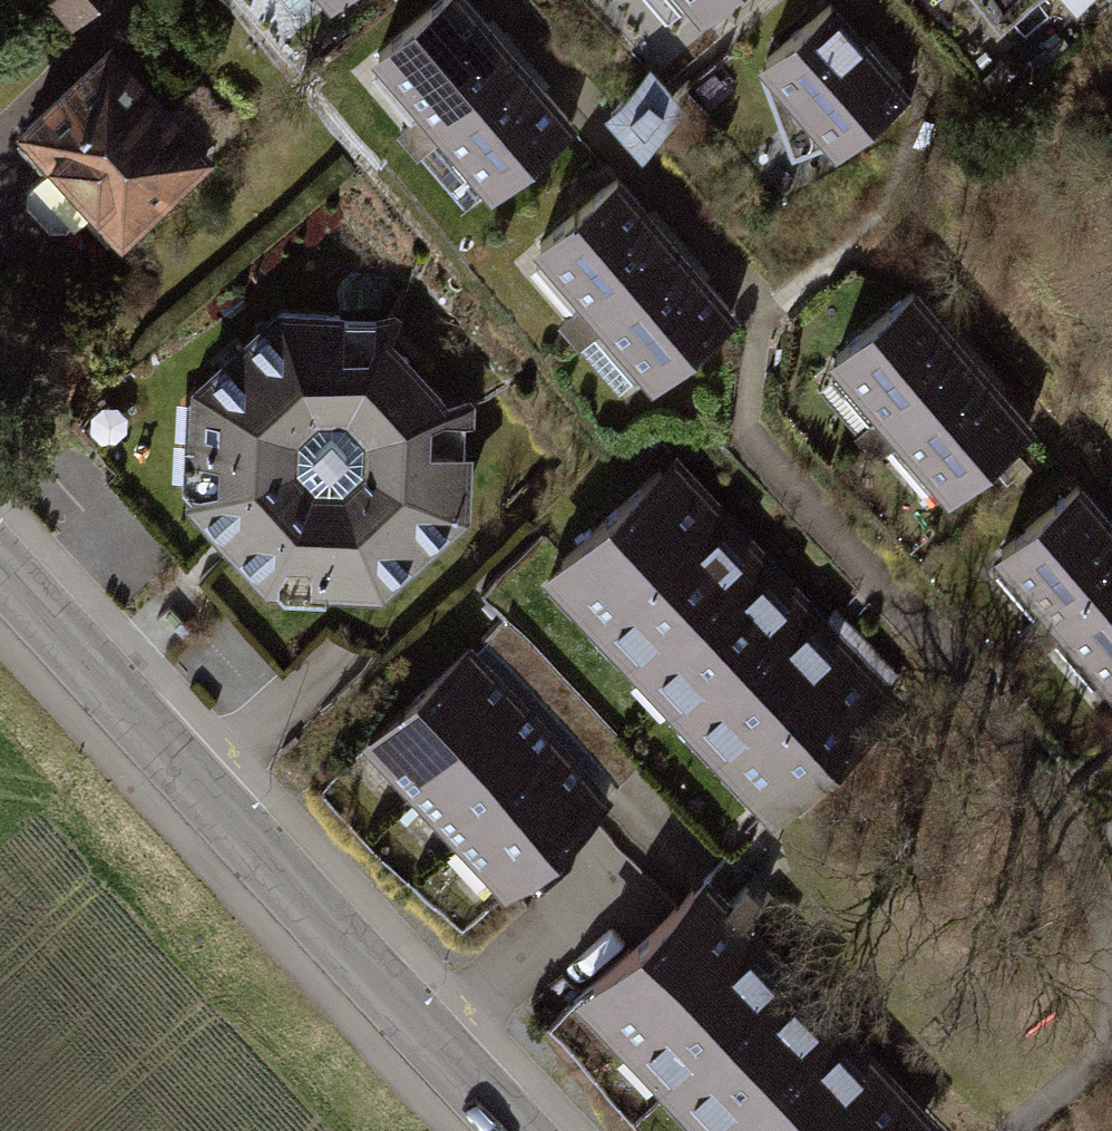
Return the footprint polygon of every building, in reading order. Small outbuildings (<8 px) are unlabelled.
[(69,24),(96,0),(47,0),(69,24)] [(401,150),(515,54),(468,0),(433,0),(366,57),(418,117),(391,139),(401,150)] [(697,11),(711,0),(688,0),(697,11)] [(829,140),(834,145),(910,82),(840,0),(821,0),(755,55),(763,64),(758,69),(791,156),(829,140)] [(950,18),(973,0),(936,0),(950,18)] [(999,30),(1035,0),(974,0),(999,30)] [(108,37),(11,123),(19,131),(13,137),(36,163),(25,173),(22,196),(45,221),(67,221),(79,210),(104,238),(110,233),(117,241),(213,155),(108,37)] [(437,140),(486,197),(574,123),(515,54),(401,150),(411,162),(437,140)] [(555,328),(564,339),(678,243),(616,171),(529,245),(581,305),(555,328)] [(600,329),(649,386),(737,311),(678,243),(564,339),(574,351),(600,329)] [(914,277),(826,352),(877,412),(853,433),(862,445),(975,348),(914,277)] [(276,299),(187,378),(181,496),(260,585),(379,591),(468,512),(474,393),(395,305),(276,299)] [(975,348),(862,445),(873,457),(897,436),(947,493),(1035,418),(975,348)] [(902,689),(675,446),(541,571),(767,814),(902,689)] [(1029,640),(1111,569),(1111,510),(1080,473),(992,548),(1042,607),(1018,627),(1029,640)] [(1111,689),(1111,569),(1029,640),(1040,654),(1064,633),(1111,689)] [(516,691),(469,641),(359,742),(406,793),(516,691)] [(563,742),(516,691),(406,793),(453,843),(563,742)] [(610,793),(563,742),(453,843),(501,894),(610,793)] [(571,993),(700,1130),(920,1130),(937,1116),(706,868),(571,993)]
